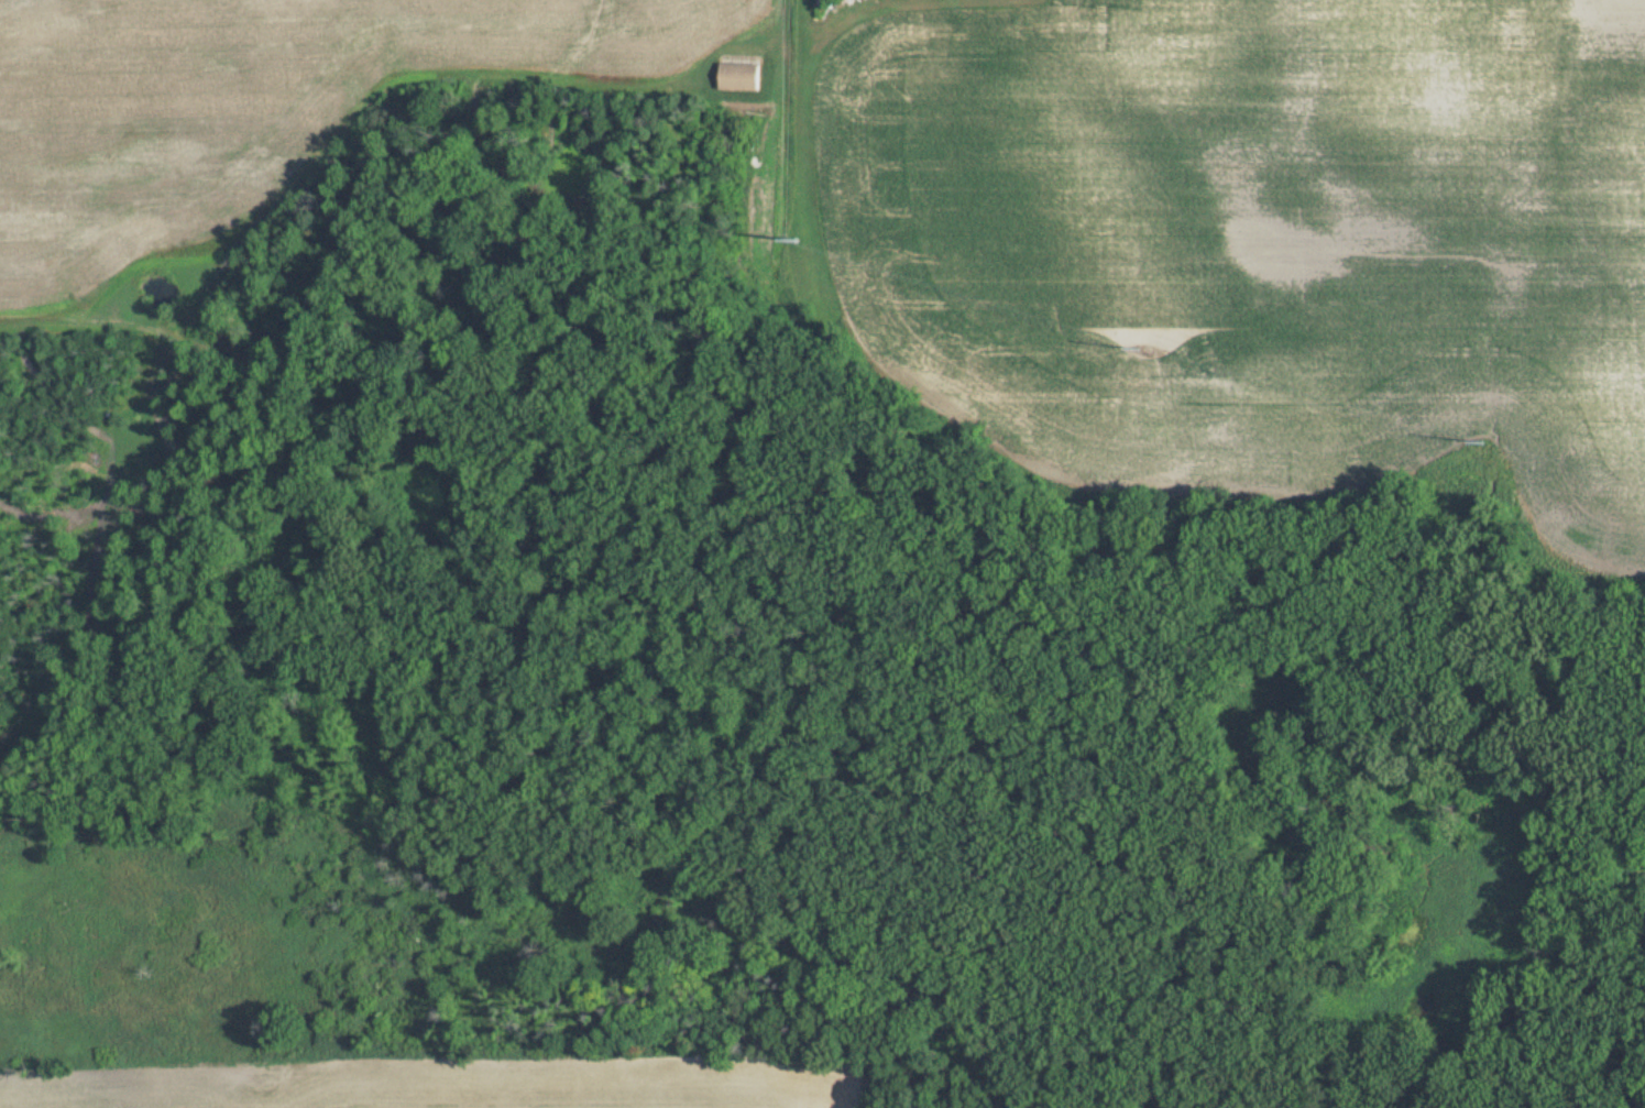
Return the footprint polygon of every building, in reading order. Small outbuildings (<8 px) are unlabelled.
[(723,65),(723,93),(763,93),(763,65),(723,65)]
